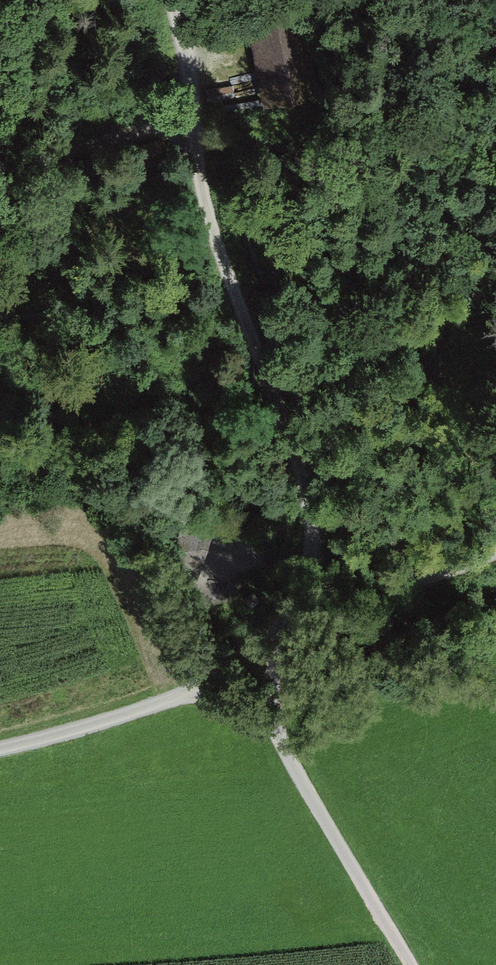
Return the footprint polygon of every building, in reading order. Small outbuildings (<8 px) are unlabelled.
[(305,11),(246,22),(261,104),(320,94),(305,11)] [(220,518),(183,524),(173,554),(198,580),(220,518)]
